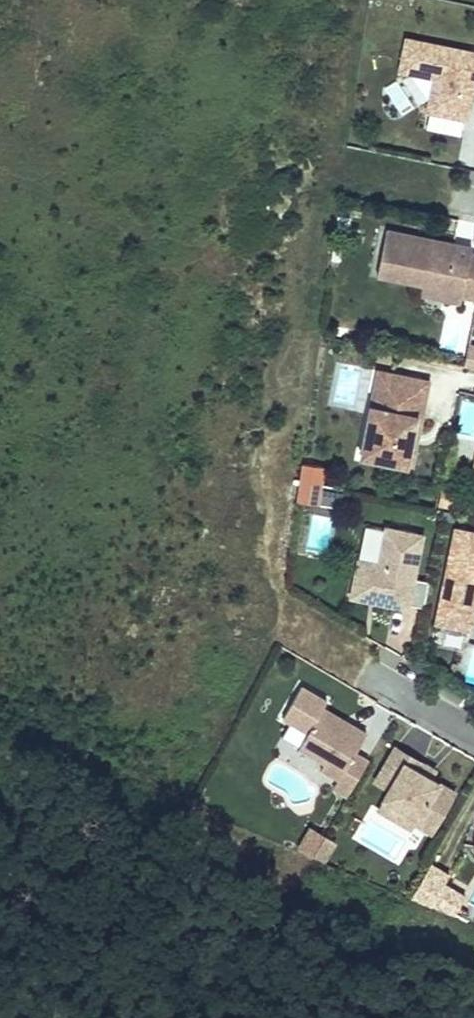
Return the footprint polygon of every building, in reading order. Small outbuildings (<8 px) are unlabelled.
[(409,40),(403,73),(437,79),(430,113),(469,121),(473,101),(473,98),(473,53),(409,40)] [(471,252),(472,247),(432,239),(431,245),(419,243),(421,237),(386,229),(377,273),(423,283),(444,287),(442,297),(460,301),(461,296),(471,252)] [(431,245),(432,239),(421,237),(419,243),(431,245)] [(471,252),(461,296),(473,299),(473,253),(471,252)] [(442,297),(444,287),(423,283),(421,296),(441,300),(442,297)] [(464,366),(473,368),(473,347),(468,346),(464,366)] [(383,409),(390,374),(377,371),(370,406),(383,409)] [(405,466),(415,417),(421,418),(428,381),(390,374),(383,409),(370,406),(359,456),(405,466)] [(410,467),(421,418),(415,417),(405,466),(410,467)] [(319,507),(324,469),(303,466),(298,504),(319,507)] [(350,596),(407,608),(422,535),(385,527),(378,564),(358,559),(350,596)] [(455,529),(435,623),(471,630),(473,614),(473,533),(455,529)] [(444,647),(463,651),(466,636),(447,632),(444,647)] [(333,788),(347,796),(368,761),(355,753),(367,733),(349,723),(345,730),(319,715),(323,708),(327,701),(301,686),(283,718),(307,733),(299,747),(324,762),(320,769),(338,779),(333,788)] [(345,730),(349,723),(323,708),(319,715),(345,730)] [(417,817),(414,822),(431,833),(455,793),(431,778),(418,771),(423,763),(395,747),(375,781),(389,790),(384,798),(417,817)] [(423,763),(418,771),(431,778),(435,771),(423,763)] [(313,857),(325,835),(312,827),(300,849),(313,857)] [(448,876),(431,865),(413,899),(455,916),(465,897),(444,885),(448,876)]
